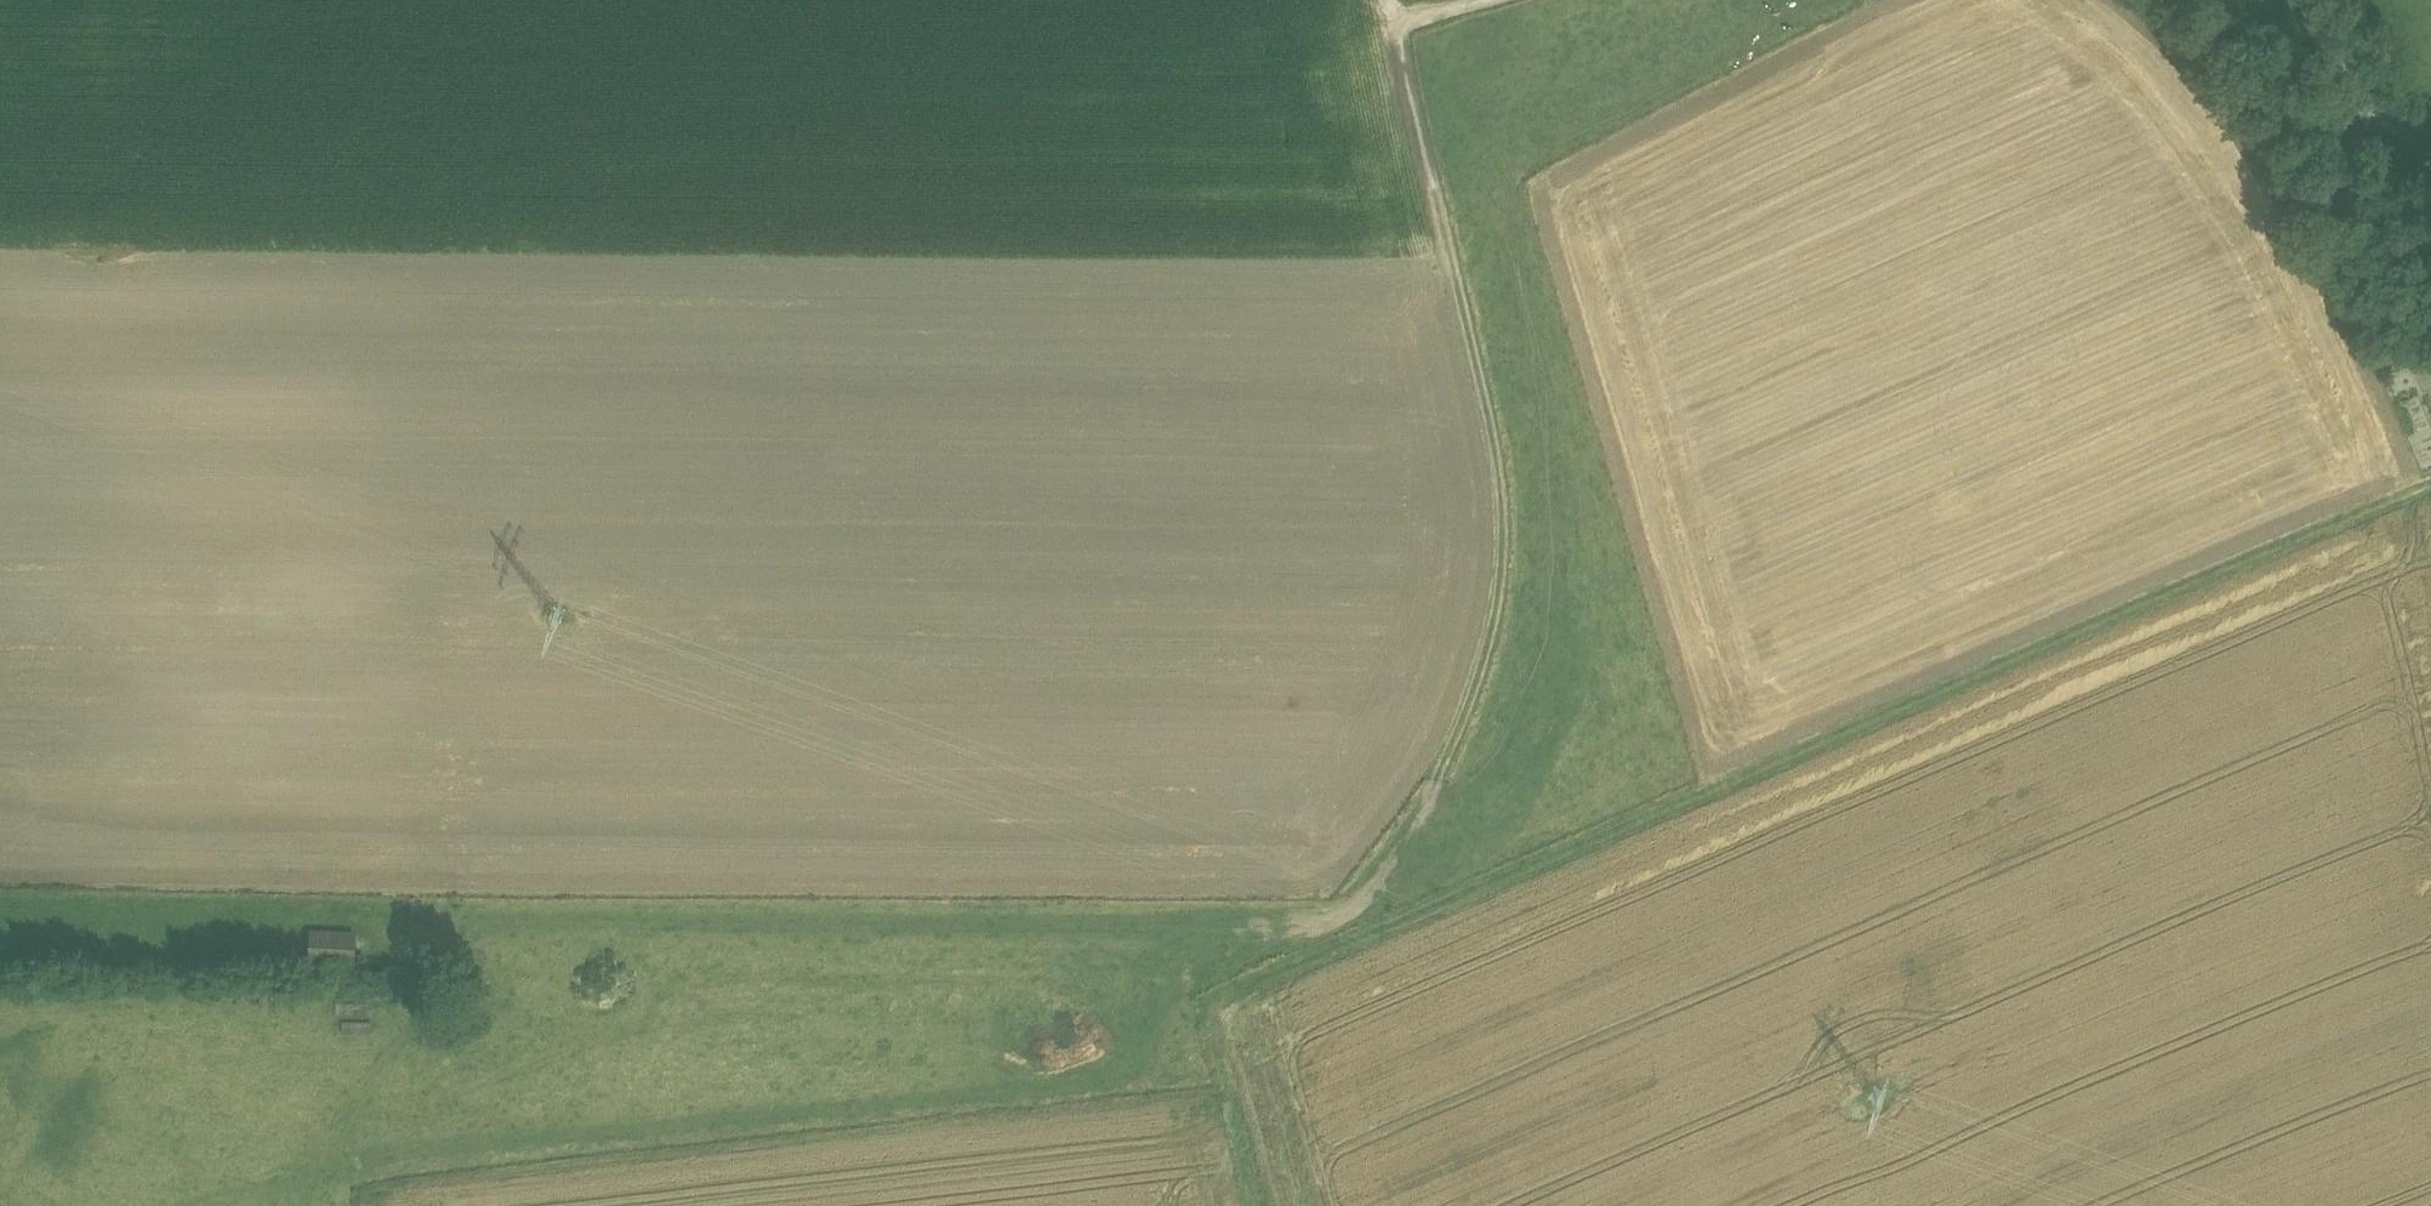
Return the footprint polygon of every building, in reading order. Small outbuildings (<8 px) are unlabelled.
[(307,930),(308,958),(356,957),(355,928),(307,930)]
